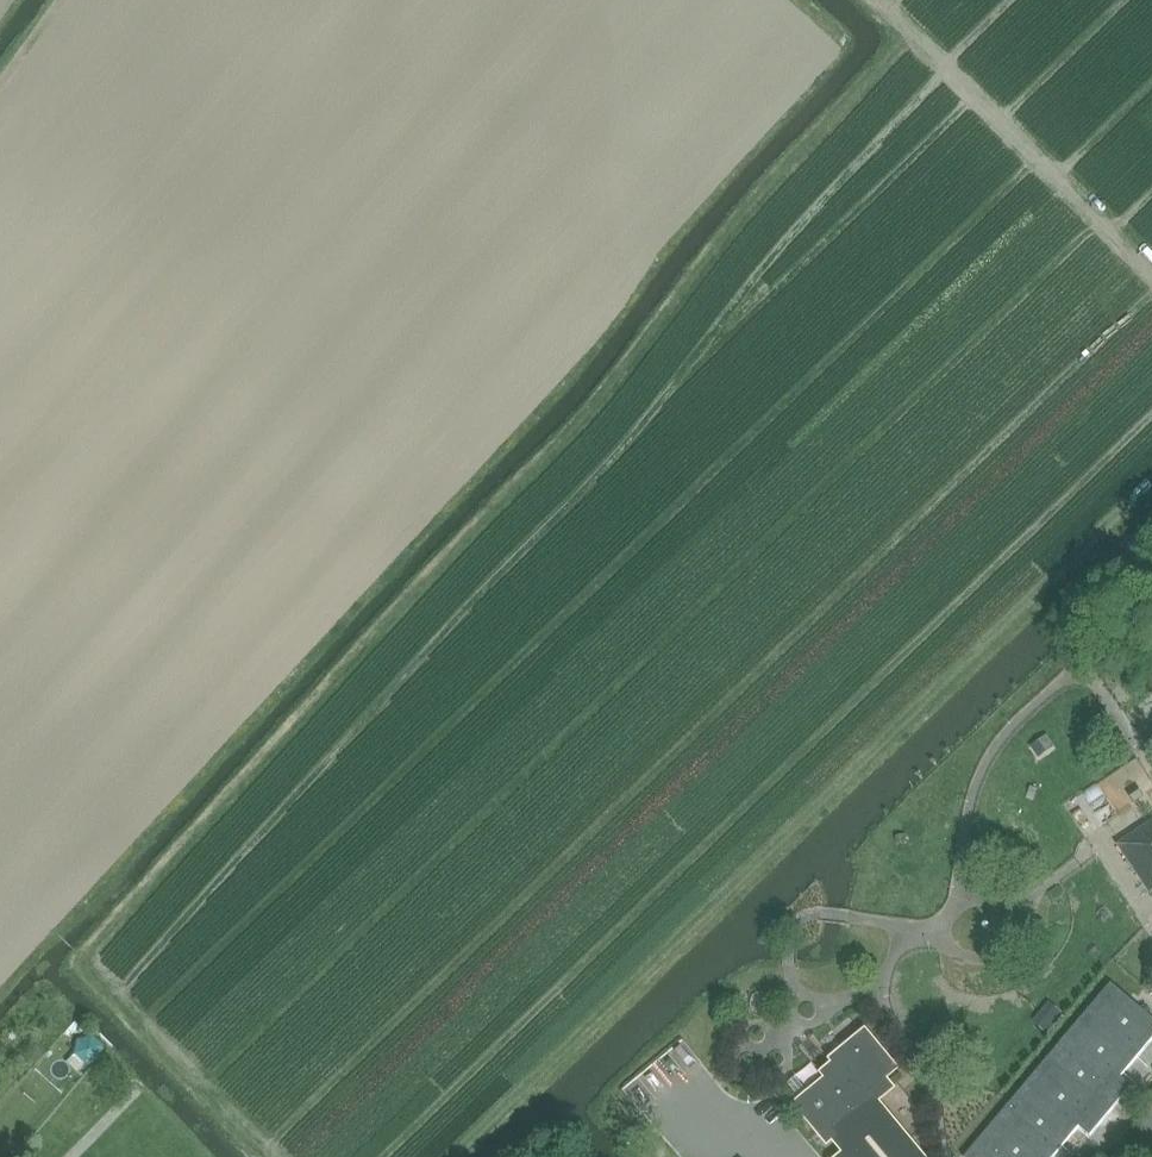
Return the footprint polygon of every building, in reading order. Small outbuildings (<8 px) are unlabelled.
[(1118,845),(1151,894),(1151,893),(1151,823),(1118,845)] [(1151,1041),(1151,1018),(1111,984),(966,1156),(1054,1156),(1079,1127),(1090,1137),(1132,1087),(1121,1077),(1151,1041)] [(862,1035),(833,1060),(837,1064),(825,1073),(830,1079),(798,1106),(820,1131),(822,1134),(825,1135),(828,1136),(832,1136),(835,1135),(838,1133),(852,1151),(844,1156),(918,1156),(873,1103),(889,1090),(881,1080),(892,1071),(862,1035)] [(77,1042),(74,1056),(84,1066),(98,1062),(102,1048),(91,1038),(77,1042)]
